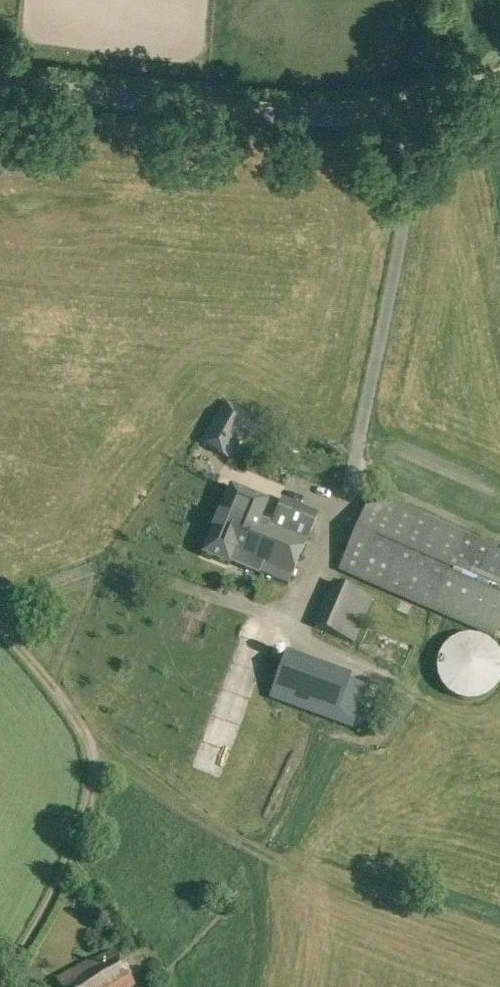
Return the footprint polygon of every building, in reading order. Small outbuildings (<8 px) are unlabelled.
[(200,441),(229,459),(255,419),(225,401),(200,441)] [(218,519),(244,530),(274,542),(279,529),(260,521),(267,503),(230,488),(218,519)] [(494,639),(499,625),(499,550),(371,494),(338,571),(494,639)] [(281,500),(271,523),(308,537),(318,515),(281,500)] [(239,542),(244,530),(218,519),(203,555),(228,565),(230,562),(258,573),(259,571),(258,571),(266,553),(239,542)] [(274,542),(244,530),(239,542),(266,553),(258,571),(259,571),(289,584),(307,540),(279,529),(274,542)] [(313,626),(354,644),(373,599),(332,582),(313,626)] [(466,698),(476,698),(485,695),(493,689),(499,682),(499,678),(499,651),(496,645),(488,638),(479,633),(468,632),(458,634),(450,638),(443,645),(438,654),(437,665),(438,674),(442,683),(448,690),(456,696),(466,698)] [(269,699),(353,730),(368,688),(349,681),(351,676),(286,653),(269,699)] [(60,986),(131,986),(134,985),(114,951),(84,969),(82,966),(57,981),(60,986)]
